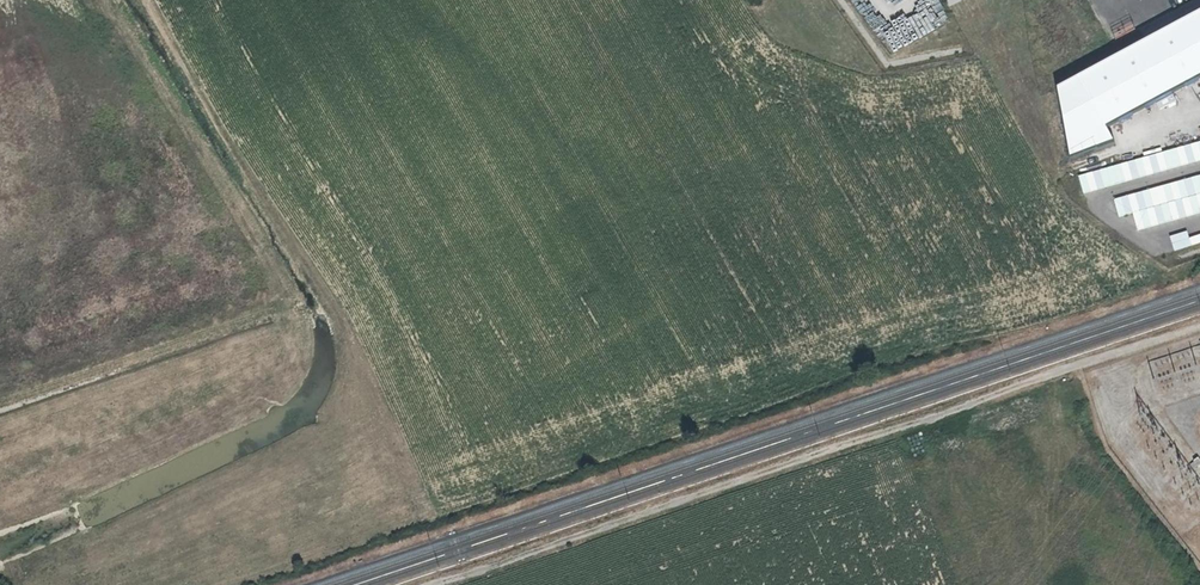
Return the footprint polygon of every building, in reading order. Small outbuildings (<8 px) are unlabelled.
[(1088,83),(1114,130),(1199,84),(1199,23),(1088,83)] [(1139,231),(1199,215),(1199,178),(1116,199),(1121,219),(1135,215),(1139,231)] [(1172,237),(1176,252),(1199,245),(1199,236),(1191,239),(1189,232),(1172,237)]
